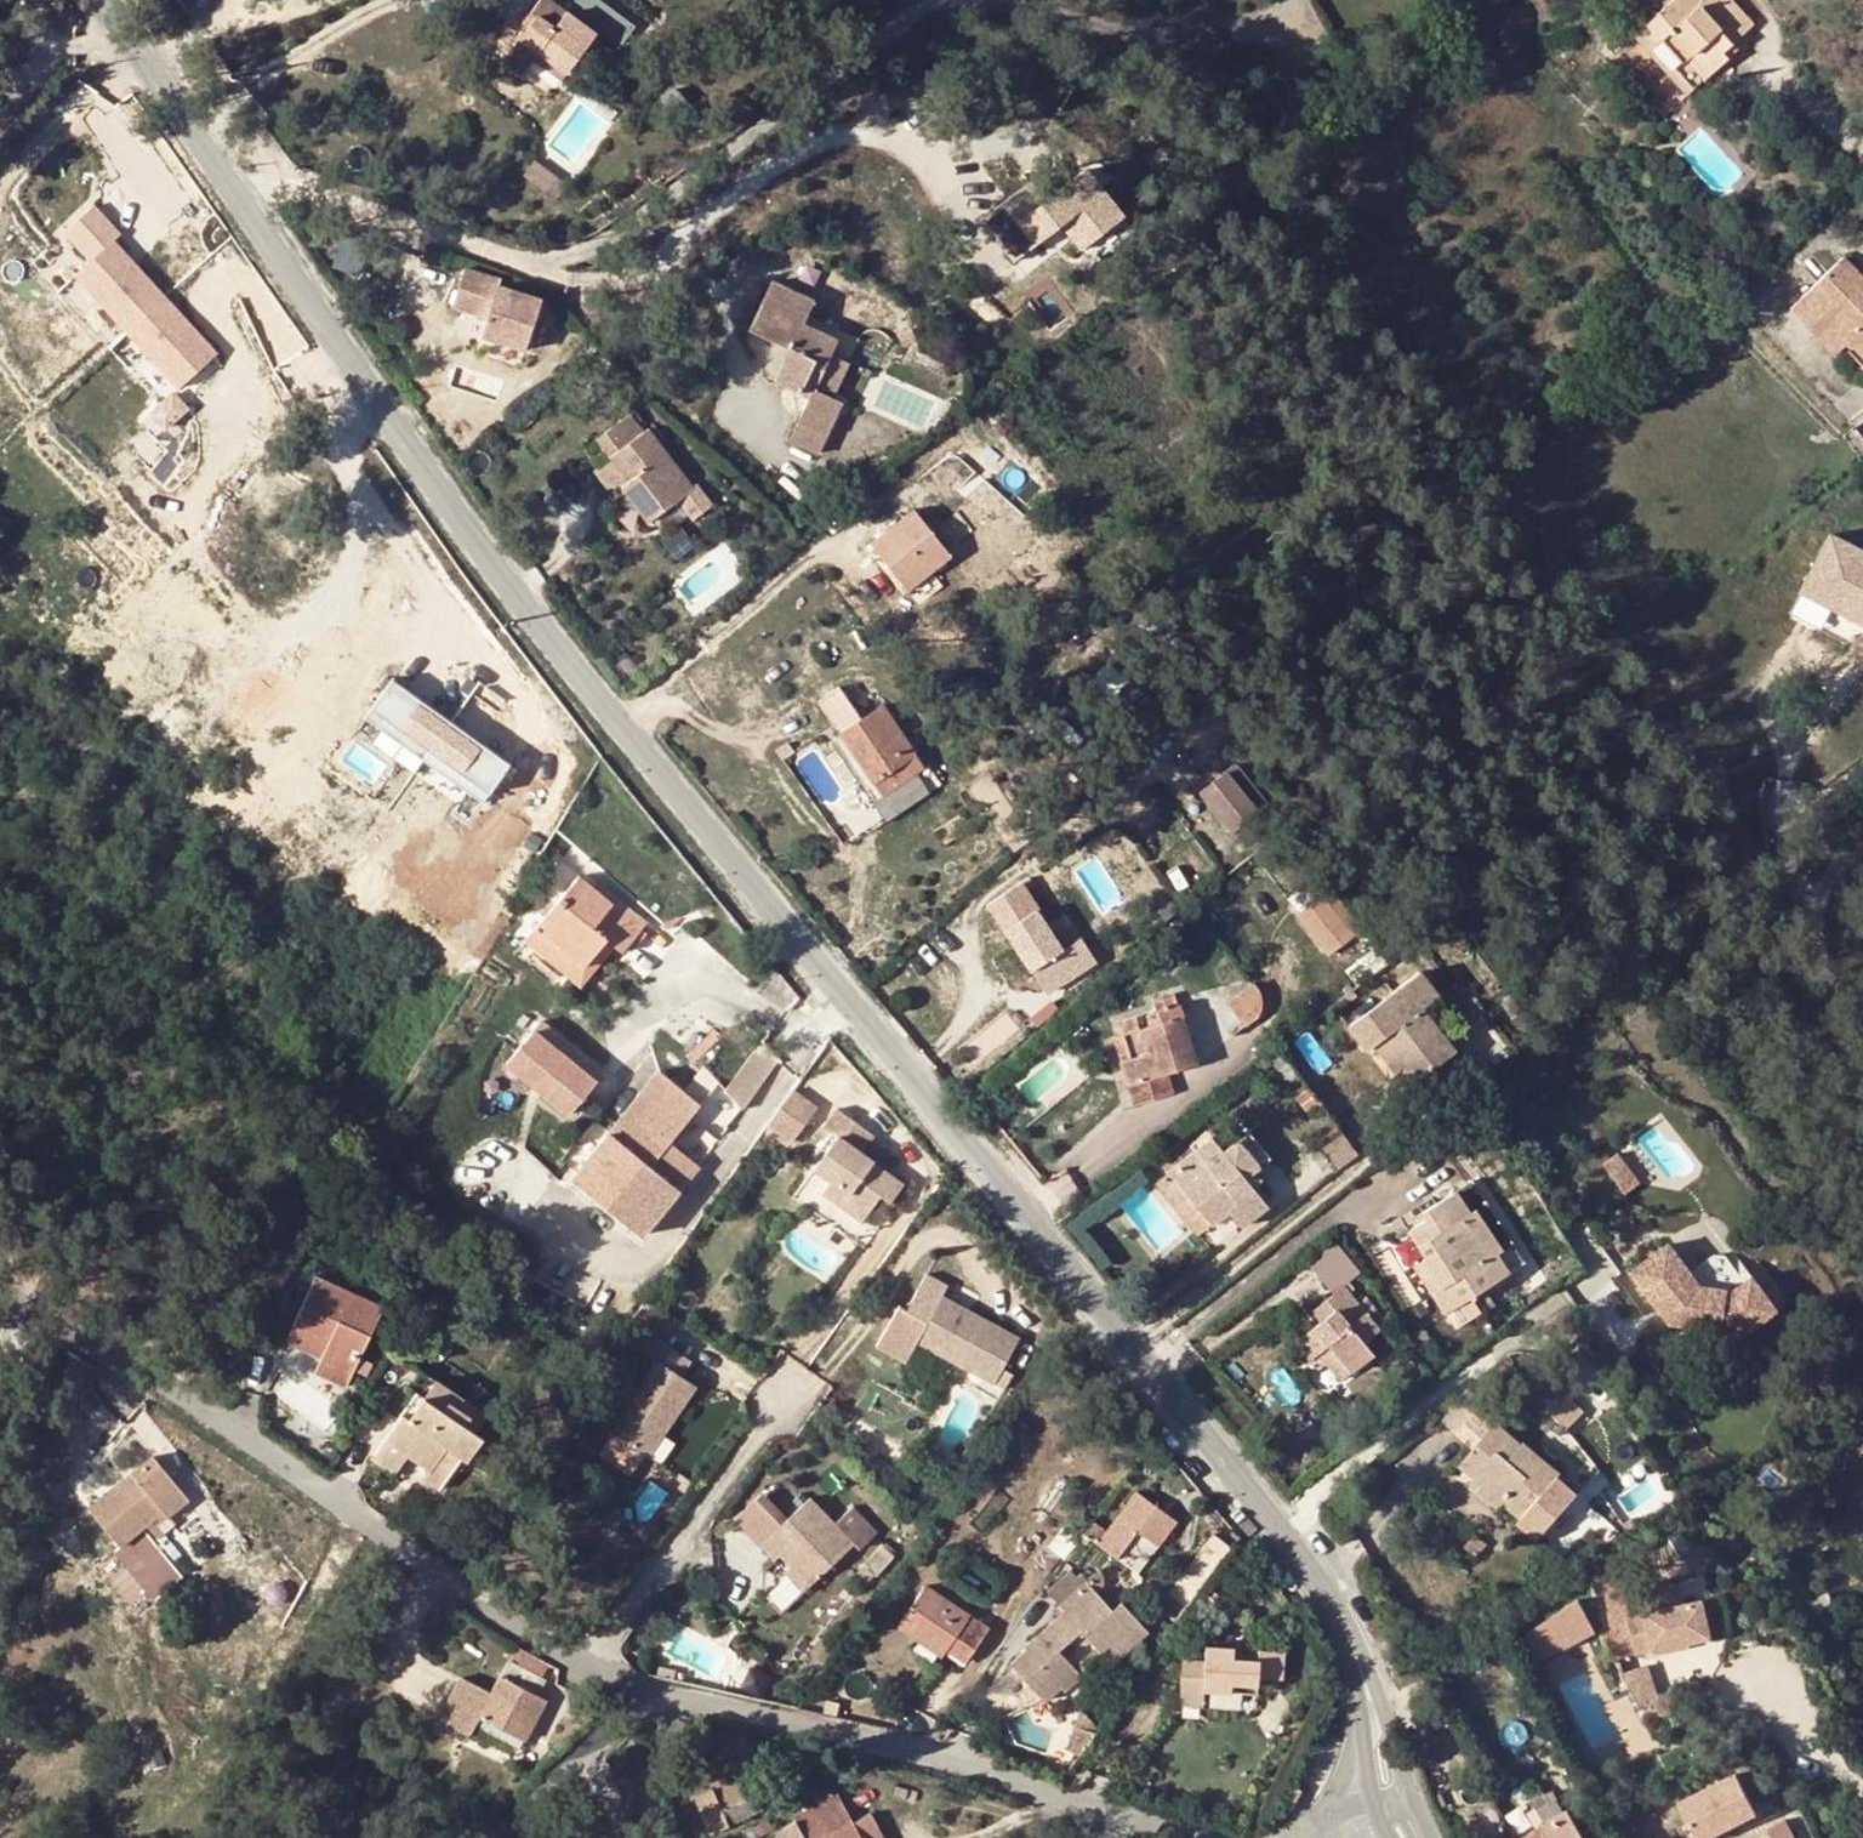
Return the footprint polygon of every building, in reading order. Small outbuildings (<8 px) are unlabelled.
[(540,12),(557,25),(567,11),(552,0),(548,0),(540,12)] [(1641,29),(1654,44),(1648,50),(1688,94),(1727,58),(1723,52),(1734,43),(1752,25),(1729,0),(1706,0),(1704,2),(1703,0),(1674,0),(1641,29)] [(540,12),(505,60),(522,72),(533,58),(538,51),(567,71),(585,46),(574,37),(584,24),(567,11),(557,25),(540,12)] [(1654,44),(1641,29),(1635,35),(1648,50),(1654,44)] [(1739,49),(1734,43),(1723,52),(1727,58),(1739,49)] [(562,78),(567,71),(538,51),(533,58),(562,78)] [(1080,250),(1123,217),(1081,164),(1030,204),(1017,187),(980,216),(1014,259),(1059,224),(1080,250)] [(574,182),(561,173),(551,187),(564,196),(574,182)] [(219,352),(89,203),(56,231),(82,261),(69,272),(173,392),(219,352)] [(1848,341),(1862,356),(1862,287),(1859,283),(1862,280),(1862,279),(1843,258),(1804,297),(1848,341)] [(501,281),(465,269),(453,307),(478,315),(482,304),(491,307),(488,318),(481,337),(525,351),(543,301),(499,287),(501,281)] [(772,282),(750,329),(792,348),(776,382),(810,397),(791,441),(819,453),(843,400),(834,397),(859,338),(808,314),(813,301),(772,282)] [(1848,341),(1804,297),(1792,308),(1837,353),(1848,341)] [(482,304),(478,315),(488,318),(491,307),(482,304)] [(899,336),(904,345),(914,341),(909,331),(899,336)] [(177,392),(147,410),(168,443),(198,425),(177,392)] [(644,432),(630,415),(597,440),(630,483),(656,516),(680,497),(693,488),(668,455),(663,448),(653,434),(649,428),(644,432)] [(1856,428),(1845,436),(1862,461),(1862,438),(1856,428)] [(656,516),(630,483),(622,489),(646,522),(656,516)] [(680,497),(656,516),(667,530),(691,512),(680,497)] [(906,593),(952,557),(913,507),(867,543),(906,593)] [(1801,591),(1862,623),(1862,549),(1832,533),(1801,591)] [(1801,591),(1790,613),(1845,641),(1862,635),(1862,623),(1801,591)] [(359,719),(482,801),(509,761),(386,679),(359,719)] [(840,734),(875,783),(898,768),(906,778),(923,766),(882,706),(840,734)] [(1235,765),(1227,772),(1259,810),(1267,804),(1235,765)] [(898,768),(875,783),(882,794),(906,778),(898,768)] [(1202,793),(1234,831),(1259,810),(1227,772),(1202,793)] [(607,939),(615,946),(623,951),(646,923),(618,900),(614,905),(593,889),(579,877),(538,925),(587,964),(607,939)] [(598,883),(593,889),(614,905),(618,900),(598,883)] [(989,906),(1044,988),(1072,969),(1066,960),(1073,954),(1060,934),(1054,937),(1036,911),(1039,909),(1022,884),(989,906)] [(1299,915),(1331,954),(1354,935),(1322,896),(1299,915)] [(587,964),(538,925),(526,940),(582,986),(615,946),(607,939),(587,964)] [(1374,1045),(1383,1057),(1389,1052),(1395,1060),(1402,1054),(1421,1078),(1455,1051),(1450,1044),(1445,1038),(1460,1024),(1418,972),(1349,1028),(1366,1050),(1374,1045)] [(1157,1000),(1160,1011),(1178,1005),(1176,995),(1157,1000)] [(1194,1064),(1178,1005),(1160,1011),(1149,1013),(1152,1026),(1144,1028),(1157,1074),(1194,1064)] [(1445,1038),(1450,1044),(1465,1032),(1460,1024),(1445,1038)] [(570,1118),(603,1076),(539,1025),(506,1067),(570,1118)] [(1139,1079),(1157,1074),(1144,1028),(1127,1033),(1139,1079)] [(1389,1052),(1383,1057),(1409,1088),(1421,1078),(1402,1054),(1395,1060),(1389,1052)] [(1299,1076),(1288,1060),(1277,1070),(1288,1084),(1299,1076)] [(662,1071),(574,1181),(645,1237),(702,1166),(674,1143),(703,1106),(662,1071)] [(820,1097),(800,1083),(776,1119),(796,1132),(820,1097)] [(838,1097),(825,1115),(839,1124),(817,1157),(833,1170),(825,1184),(864,1213),(883,1186),(893,1193),(907,1173),(876,1152),(872,1159),(859,1150),(864,1143),(875,1122),(838,1097)] [(1211,1138),(1169,1174),(1211,1225),(1228,1211),(1241,1227),(1266,1205),(1211,1138)] [(876,1152),(864,1143),(859,1150),(872,1159),(876,1152)] [(1467,1148),(1406,1188),(1423,1214),(1471,1182),(1483,1173),(1467,1148)] [(1198,1235),(1211,1225),(1169,1174),(1156,1184),(1198,1235)] [(1426,1259),(1422,1261),(1440,1288),(1434,1292),(1447,1314),(1524,1262),(1471,1182),(1423,1214),(1427,1220),(1409,1233),(1426,1259)] [(1339,1278),(1356,1263),(1335,1241),(1319,1254),(1339,1278)] [(1668,1242),(1630,1271),(1670,1322),(1744,1336),(1778,1309),(1753,1277),(1733,1289),(1700,1284),(1668,1242)] [(1440,1288),(1422,1261),(1416,1265),(1434,1292),(1440,1288)] [(909,1302),(903,1299),(881,1339),(908,1355),(920,1334),(999,1376),(1023,1331),(974,1303),(970,1310),(962,1306),(966,1298),(946,1288),(951,1277),(929,1264),(909,1302)] [(1523,1283),(1529,1291),(1540,1282),(1534,1275),(1523,1283)] [(316,1276),(293,1324),(335,1343),(332,1353),(325,1349),(315,1372),(348,1385),(383,1307),(316,1276)] [(1312,1358),(1321,1351),(1330,1344),(1352,1371),(1374,1353),(1365,1341),(1379,1327),(1374,1321),(1381,1314),(1373,1304),(1366,1310),(1343,1285),(1328,1298),(1336,1308),(1297,1341),(1312,1358)] [(974,1303),(966,1298),(962,1306),(970,1310),(974,1303)] [(686,1320),(666,1307),(661,1314),(681,1328),(686,1320)] [(290,1333),(325,1349),(332,1353),(335,1343),(293,1324),(290,1333)] [(660,1352),(610,1427),(615,1430),(646,1450),(649,1452),(698,1378),(683,1369),(693,1353),(658,1329),(648,1344),(660,1352)] [(1343,1378),(1352,1371),(1330,1344),(1321,1351),(1343,1378)] [(417,1392),(385,1439),(408,1454),(429,1468),(424,1477),(441,1488),(461,1457),(469,1461),(485,1437),(476,1432),(487,1416),(436,1380),(424,1397),(417,1392)] [(1564,1391),(1549,1407),(1572,1428),(1586,1413),(1564,1391)] [(1456,1432),(1476,1448),(1496,1425),(1499,1423),(1478,1405),(1456,1432)] [(1510,1498),(1506,1503),(1523,1517),(1561,1474),(1526,1444),(1521,1446),(1496,1425),(1476,1448),(1462,1465),(1476,1477),(1481,1472),(1510,1498)] [(646,1450),(615,1430),(602,1450),(632,1470),(646,1450)] [(1849,1454),(1862,1461),(1862,1430),(1849,1454)] [(408,1454),(385,1439),(373,1457),(395,1473),(408,1454)] [(155,1459),(93,1509),(122,1546),(117,1550),(157,1600),(185,1578),(144,1528),(149,1524),(166,1511),(171,1517),(190,1502),(155,1459)] [(1481,1472),(1476,1477),(1470,1484),(1500,1510),(1506,1503),(1510,1498),(1481,1472)] [(1586,1493),(1562,1474),(1521,1522),(1544,1540),(1586,1493)] [(1140,1490),(1101,1543),(1142,1573),(1162,1544),(1148,1534),(1166,1509),(1140,1490)] [(812,1492),(763,1540),(778,1555),(783,1550),(794,1562),(814,1581),(856,1539),(861,1545),(879,1528),(855,1502),(837,1518),(812,1492)] [(1180,1520),(1166,1509),(1148,1534),(1162,1544),(1180,1520)] [(166,1511),(149,1524),(155,1531),(171,1517),(166,1511)] [(1617,1557),(1593,1574),(1615,1659),(1635,1655),(1627,1617),(1617,1557)] [(808,1587),(814,1581),(794,1562),(789,1567),(808,1587)] [(1028,1647),(1013,1661),(1046,1698),(1059,1685),(1066,1691),(1086,1673),(1065,1651),(1087,1632),(1107,1655),(1143,1620),(1125,1600),(1115,1608),(1089,1579),(1060,1604),(1065,1609),(1028,1643),(1028,1647)] [(1645,1613),(1627,1617),(1635,1655),(1711,1638),(1703,1601),(1679,1606),(1675,1585),(1640,1593),(1645,1613)] [(924,1634),(946,1648),(967,1661),(989,1627),(926,1586),(899,1626),(921,1640),(924,1634)] [(1582,1599),(1534,1621),(1542,1649),(1590,1632),(1582,1599)] [(1143,1620),(1107,1655),(1117,1666),(1154,1631),(1143,1620)] [(924,1634),(921,1640),(942,1655),(946,1648),(924,1634)] [(1184,1658),(1181,1703),(1206,1703),(1206,1688),(1260,1690),(1260,1677),(1285,1676),(1286,1649),(1262,1648),(1261,1658),(1237,1656),(1236,1646),(1207,1644),(1207,1659),(1184,1658)] [(510,1660),(480,1717),(526,1738),(547,1697),(540,1693),(546,1678),(510,1660)] [(1654,1694),(1645,1666),(1621,1671),(1641,1707),(1654,1715),(1665,1715),(1669,1693),(1654,1694)] [(526,1738),(480,1717),(472,1733),(516,1756),(526,1738)] [(1066,1754),(1079,1759),(1094,1739),(1074,1732),(1066,1754)] [(694,1796),(711,1835),(730,1825),(722,1810),(758,1794),(770,1788),(762,1770),(729,1784),(726,1776),(709,1784),(711,1788),(694,1796)] [(1679,1801),(1698,1837),(1704,1837),(1757,1811),(1738,1772),(1679,1801)] [(1548,1781),(1523,1796),(1542,1826),(1565,1812),(1548,1781)] [(800,1804),(805,1814),(833,1798),(828,1789),(800,1804)] [(722,1810),(730,1825),(764,1809),(758,1794),(722,1810)] [(806,1837),(861,1837),(852,1821),(838,1796),(833,1798),(805,1814),(795,1819),(806,1837)] [(1542,1826),(1549,1837),(1584,1837),(1568,1810),(1565,1812),(1542,1826)] [(852,1821),(861,1837),(881,1837),(869,1812),(852,1821)] [(1768,1828),(1773,1837),(1796,1837),(1785,1818),(1768,1828)] [(744,1830),(748,1837),(758,1837),(753,1826),(744,1830)] [(1542,1826),(1522,1837),(1549,1837),(1542,1826)]
